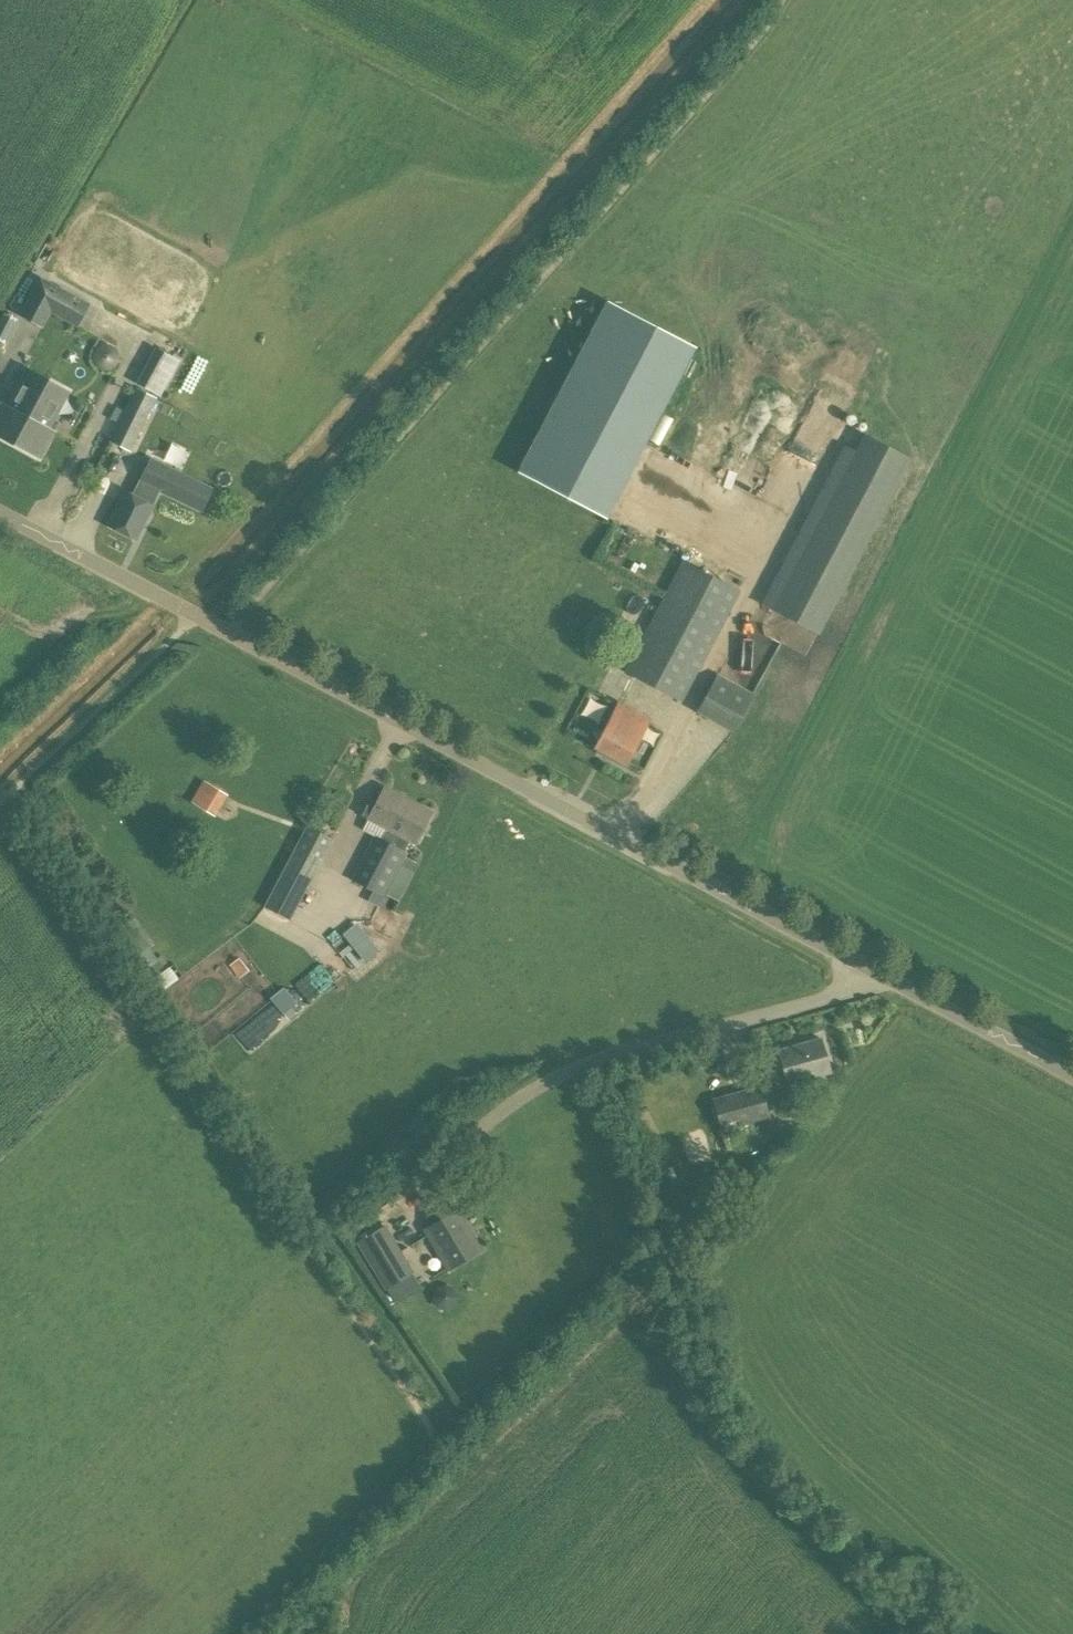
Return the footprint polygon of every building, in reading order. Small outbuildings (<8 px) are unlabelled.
[(51,313),(57,316),(70,292),(40,276),(19,315),(43,328),(51,313)] [(517,472),(606,518),(630,472),(648,439),(696,347),(607,301),(517,472)] [(160,397),(180,361),(155,348),(135,384),(160,397)] [(67,391),(27,369),(7,406),(2,403),(0,407),(0,436),(39,457),(52,431),(47,428),(67,391)] [(130,451),(157,398),(135,387),(108,441),(130,451)] [(817,407),(801,435),(821,446),(837,418),(817,407)] [(909,459),(865,436),(775,610),(819,633),(909,459)] [(211,489),(151,460),(141,481),(140,480),(132,497),(124,493),(109,524),(134,537),(158,490),(200,510),(211,489)] [(679,699),(736,589),(685,562),(628,672),(679,699)] [(753,694),(717,674),(697,711),(733,731),(753,694)] [(625,762),(648,718),(618,703),(595,747),(625,762)] [(215,816),(227,795),(203,781),(191,802),(215,816)] [(414,843),(430,812),(384,788),(368,819),(386,828),(381,839),(373,835),(350,879),(384,897),(394,879),(406,885),(413,872),(412,871),(416,862),(406,857),(408,852),(404,850),(409,840),(414,843)] [(306,888),(332,839),(306,825),(280,874),(306,888)] [(357,966),(378,949),(357,922),(335,939),(357,966)] [(787,1084),(830,1072),(820,1038),(777,1050),(787,1084)] [(720,1131),(739,1127),(738,1125),(768,1117),(760,1085),(712,1098),(720,1131)] [(448,1268),(479,1249),(457,1211),(426,1230),(448,1268)] [(413,1272),(385,1224),(359,1239),(351,1226),(343,1230),(352,1246),(357,1243),(384,1289),(413,1272)]
